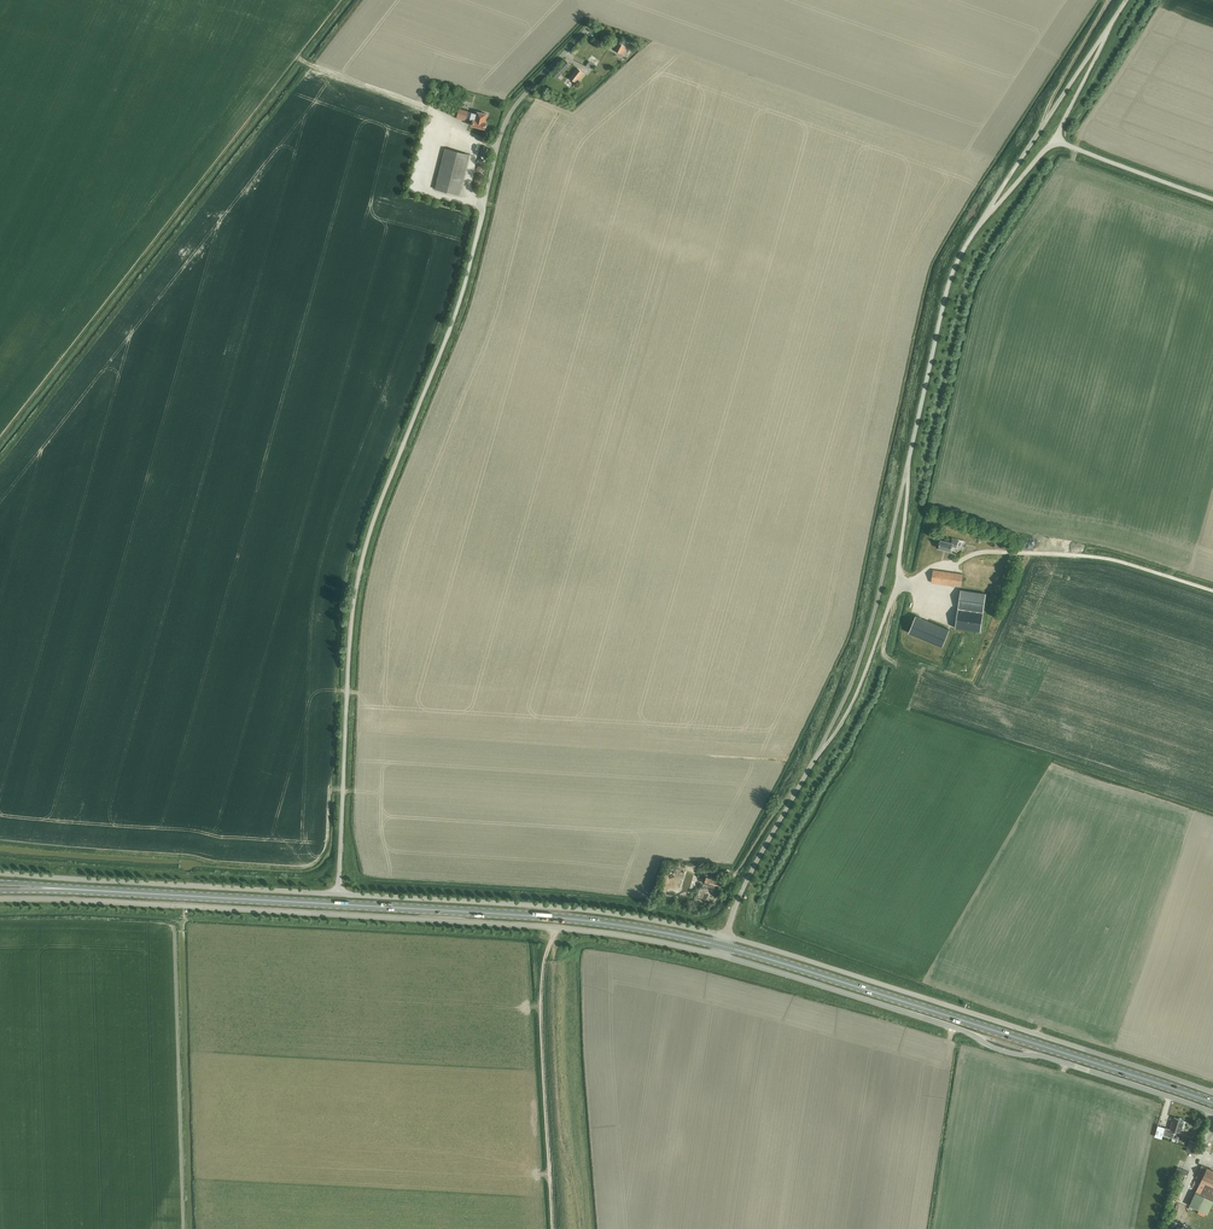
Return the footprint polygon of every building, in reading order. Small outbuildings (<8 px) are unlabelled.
[(622,55),(628,43),(623,40),(622,42),(620,41),(615,51),(622,55)] [(551,73),(556,78),(569,65),(564,59),(551,73)] [(585,66),(592,70),(595,65),(588,61),(585,66)] [(569,78),(576,83),(584,73),(577,68),(569,78)] [(455,118),(465,120),(467,111),(458,109),(455,118)] [(485,122),(487,114),(475,111),(474,113),(471,112),(470,119),(472,119),(471,125),(484,128),(486,122),(485,122)] [(435,189),(459,195),(469,154),(445,148),(435,189)] [(953,547),(957,548),(959,540),(953,538),(951,543),(941,540),(938,549),(951,553),(953,547)] [(931,582),(961,587),(963,573),(933,569),(931,582)] [(958,608),(983,611),(986,593),(961,590),(958,608)] [(981,631),(983,611),(958,608),(955,628),(981,631)] [(909,632),(943,646),(950,629),(916,615),(909,632)] [(703,883),(711,886),(714,877),(711,876),(710,878),(706,877),(703,883)] [(692,902),(699,904),(701,897),(698,896),(701,885),(699,884),(692,902)] [(738,922),(742,906),(738,905),(734,921),(738,922)] [(1181,1129),(1180,1129),(1183,1119),(1174,1117),(1173,1121),(1171,1121),(1170,1126),(1171,1126),(1171,1128),(1166,1127),(1164,1134),(1173,1137),(1175,1130),(1180,1132),(1181,1129)] [(1201,1165),(1195,1177),(1201,1179),(1189,1205),(1199,1209),(1205,1196),(1212,1199),(1212,1170),(1201,1165)]
